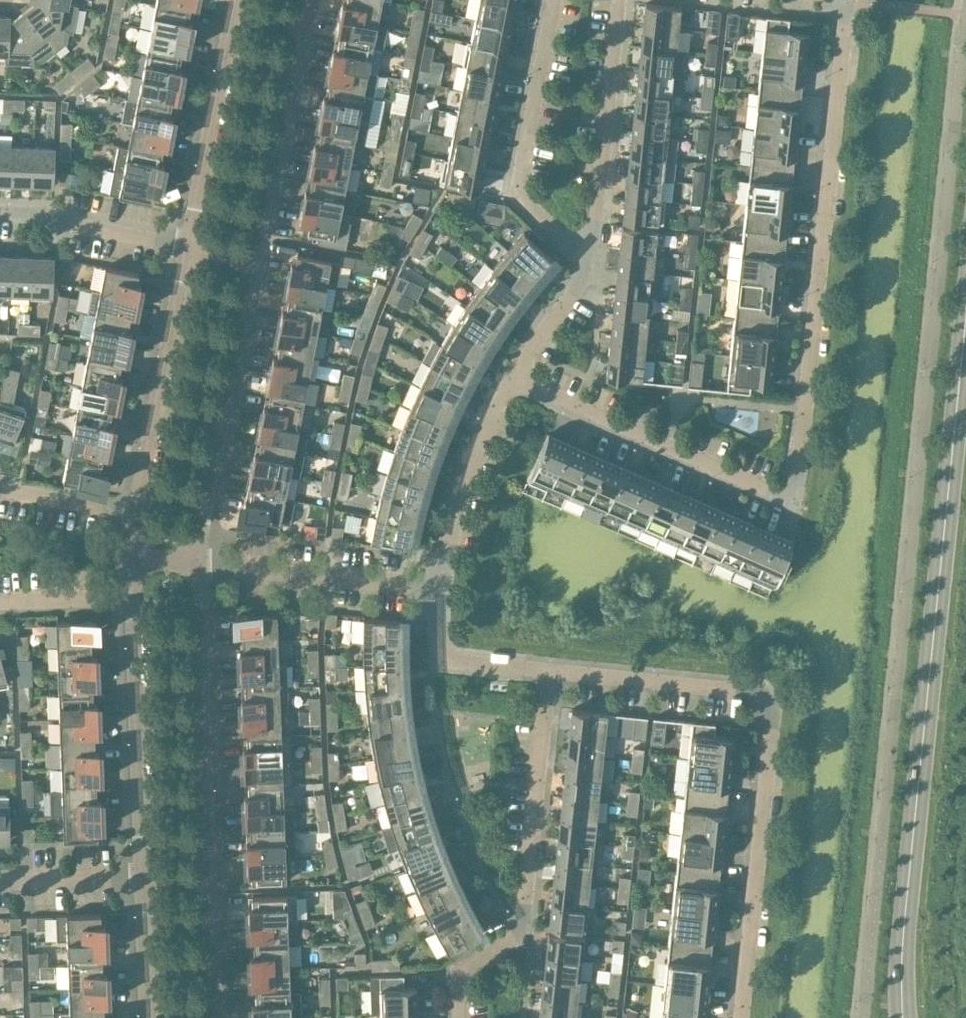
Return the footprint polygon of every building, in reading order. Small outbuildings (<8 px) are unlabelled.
[(67,0),(34,0),(33,1),(22,10),(55,51),(67,42),(69,32),(73,33),(78,5),(67,3),(67,0)] [(125,0),(114,0),(112,9),(123,12),(125,0)] [(196,0),(156,0),(155,5),(189,12),(191,3),(195,4),(196,0)] [(381,0),(346,0),(346,2),(342,1),(339,16),(377,23),(381,0)] [(444,0),(432,0),(431,9),(441,11),(444,0)] [(515,1),(509,0),(479,0),(475,18),(510,25),(515,1)] [(679,29),(681,6),(645,3),(643,25),(679,29)] [(188,20),(189,12),(155,5),(151,29),(189,36),(192,21),(188,20)] [(439,24),(441,11),(431,9),(428,21),(439,24)] [(721,10),(708,9),(706,31),(718,33),(721,10)] [(22,10),(11,19),(9,19),(9,16),(0,16),(0,51),(5,51),(5,63),(33,64),(33,60),(43,61),(55,51),(22,10)] [(737,39),(740,13),(727,12),(724,38),(737,39)] [(387,25),(377,23),(339,16),(336,31),(340,32),(338,40),(372,47),(382,49),(387,25)] [(787,30),(789,18),(766,16),(762,51),(805,56),(807,32),(787,30)] [(420,32),(423,19),(412,17),(409,30),(420,32)] [(506,48),(510,25),(475,18),(471,41),(506,48)] [(676,50),(679,29),(643,25),(641,46),(676,50)] [(180,59),(182,50),(186,51),(189,36),(151,29),(146,52),(180,59)] [(418,44),(420,32),(409,30),(407,42),(418,44)] [(116,46),(118,33),(108,31),(105,44),(116,46)] [(368,70),(372,47),(338,40),(337,49),(333,48),(330,63),(368,70)] [(501,72),(506,48),(471,41),(467,40),(462,65),(466,66),(501,72)] [(716,54),(717,43),(707,42),(705,53),(716,54)] [(113,59),(116,46),(105,44),(103,57),(113,59)] [(432,58),(435,46),(424,44),(421,56),(432,58)] [(686,51),(676,50),(641,46),(638,68),(684,72),(686,51)] [(801,94),(805,56),(762,51),(758,89),(801,94)] [(178,67),(180,59),(146,52),(142,76),(179,83),(182,68),(178,67)] [(715,65),(716,54),(705,53),(704,64),(715,65)] [(77,79),(95,65),(88,56),(70,70),(77,79)] [(430,71),(432,58),(421,56),(419,68),(430,71)] [(378,72),(368,70),(330,63),(327,78),(331,79),(329,87),(363,94),(373,96),(378,72)] [(411,79),(413,66),(403,64),(400,77),(411,79)] [(497,95),(501,72),(466,66),(461,88),(497,95)] [(682,94),(684,72),(638,68),(636,89),(672,93),(682,94)] [(60,93),(77,79),(70,70),(53,84),(60,93)] [(90,90),(100,82),(93,74),(83,82),(90,90)] [(179,83),(142,76),(131,74),(126,97),(171,106),(172,98),(176,98),(179,83)] [(408,92),(411,79),(400,77),(398,90),(408,92)] [(80,98),(90,90),(83,82),(73,90),(80,98)] [(712,97),(713,86),(702,85),(701,96),(712,97)] [(373,96),(363,94),(329,87),(327,96),(324,96),(321,110),(358,117),(369,119),(373,96)] [(492,119),(497,95),(461,88),(457,112),(492,119)] [(670,114),(672,93),(636,89),(634,111),(670,114)] [(797,132),(801,94),(758,89),(754,127),(797,132)] [(423,105),(426,93),(415,91),(412,103),(423,105)] [(711,108),(712,97),(701,96),(700,107),(711,108)] [(13,109),(13,98),(2,97),(2,108),(13,109)] [(171,106),(126,97),(124,97),(120,121),(132,123),(170,130),(173,115),(169,115),(171,106)] [(24,109),(24,98),(13,98),(13,109),(24,109)] [(55,99),(44,99),(44,110),(55,110),(55,99)] [(421,118),(423,105),(412,103),(410,115),(421,118)] [(369,119),(358,117),(321,110),(318,126),(322,127),(320,134),(354,141),(364,143),(369,119)] [(667,136),(670,114),(634,111),(632,132),(667,136)] [(402,126),(404,114),(393,112),(391,124),(402,126)] [(488,142),(492,119),(457,112),(452,136),(488,142)] [(71,123),(60,122),(60,135),(71,135),(71,123)] [(167,146),(170,130),(132,123),(128,147),(162,153),(163,145),(167,146)] [(399,139),(402,126),(391,124),(388,137),(399,139)] [(707,140),(708,129),(698,127),(696,139),(707,140)] [(793,170),(797,132),(754,127),(750,165),(793,170)] [(677,137),(667,136),(632,132),(629,154),(675,158),(677,137)] [(349,165),(354,141),(320,134),(318,144),(314,143),(312,157),(349,165)] [(70,148),(71,135),(60,135),(59,148),(70,148)] [(483,166),(488,142),(452,136),(448,158),(483,166)] [(414,153),(416,140),(405,138),(403,150),(414,153)] [(706,151),(707,140),(696,139),(695,150),(706,151)] [(12,146),(0,145),(0,181),(11,181),(12,146)] [(162,153),(128,147),(118,145),(113,168),(161,178),(164,162),(160,162),(162,153)] [(33,182),(34,147),(12,146),(11,181),(33,182)] [(52,183),(54,147),(34,147),(33,182),(52,183)] [(411,166),(414,153),(403,150),(400,164),(411,166)] [(673,180),(675,158),(629,154),(627,175),(663,179),(673,180)] [(345,188),(349,165),(312,157),(308,173),(312,174),(311,182),(345,188)] [(478,190),(483,166),(448,158),(444,158),(439,183),(478,190)] [(392,173),(395,161),(384,159),(382,171),(392,173)] [(789,207),(793,170),(750,165),(746,203),(789,207)] [(158,193),(161,178),(113,168),(109,193),(152,201),(154,192),(158,193)] [(703,183),(704,170),(693,169),(692,182),(703,183)] [(61,170),(58,183),(69,185),(71,172),(61,170)] [(390,186),(392,173),(382,171),(379,184),(390,186)] [(661,200),(663,179),(627,175),(625,197),(661,200)] [(340,212),(345,188),(311,182),(309,191),(305,190),(302,204),(340,212)] [(701,204),(703,183),(692,182),(690,203),(701,204)] [(460,204),(462,193),(448,191),(446,201),(460,204)] [(473,207),(475,196),(462,193),(460,204),(473,207)] [(665,200),(661,200),(625,197),(623,219),(662,223),(665,200)] [(785,245),(789,207),(746,203),(742,241),(785,245)] [(345,248),(352,214),(340,212),(302,204),(299,220),(303,221),(301,230),(320,234),(318,243),(345,248)] [(416,229),(422,217),(413,212),(406,223),(416,229)] [(698,226),(699,215),(689,214),(688,225),(698,226)] [(409,240),(416,229),(406,223),(400,234),(409,240)] [(655,251),(658,228),(622,225),(620,247),(655,251)] [(426,245),(433,233),(423,228),(416,240),(426,245)] [(538,245),(543,239),(531,228),(526,233),(523,231),(507,249),(538,275),(553,258),(538,245)] [(419,257),(426,245),(416,240),(409,252),(419,257)] [(781,283),(785,245),(742,241),(738,279),(781,283)] [(695,255),(696,245),(685,244),(684,254),(695,255)] [(653,272),(655,251),(620,247),(617,268),(653,272)] [(538,275),(507,249),(493,267),(524,292),(538,275)] [(335,287),(340,262),(297,254),(295,263),(291,262),(288,277),(326,285),(335,287)] [(694,267),(695,255),(684,254),(683,266),(694,267)] [(12,256),(0,255),(0,291),(11,291),(12,256)] [(31,292),(33,257),(12,256),(11,291),(31,292)] [(51,292),(53,257),(33,257),(31,292),(51,292)] [(69,272),(71,259),(61,257),(58,270),(69,272)] [(138,298),(141,282),(137,282),(138,272),(105,266),(100,290),(138,298)] [(511,309),(524,292),(493,267),(479,285),(511,309)] [(663,273),(653,272),(617,268),(615,290),(651,294),(661,295),(663,273)] [(408,278),(398,274),(392,286),(402,291),(408,278)] [(321,308),(326,285),(288,277),(285,293),(289,293),(288,302),(321,308)] [(777,321),(781,283),(738,279),(734,317),(777,321)] [(381,296),(386,284),(376,280),(371,292),(381,296)] [(499,327),(511,309),(479,285),(465,304),(499,327)] [(396,304),(402,291),(392,286),(386,299),(396,304)] [(691,298),(692,287),(681,286),(680,297),(691,298)] [(135,313),(138,298),(100,290),(92,289),(87,312),(95,314),(129,321),(131,312),(135,313)] [(703,289),(701,308),(711,309),(714,291),(703,289)] [(649,315),(651,294),(615,290),(613,311),(649,315)] [(376,308),(381,296),(371,292),(366,304),(376,308)] [(56,306),(67,308),(69,296),(58,293),(56,306)] [(689,310),(691,298),(680,297),(679,308),(689,310)] [(317,332),(321,308),(288,302),(286,310),(282,309),(279,324),(317,332)] [(499,327),(465,304),(453,324),(487,345),(499,327)] [(64,321),(67,308),(56,306),(54,319),(64,321)] [(646,337),(649,315),(613,311),(611,333),(646,337)] [(127,329),(129,321),(95,314),(91,337),(128,345),(131,330),(127,329)] [(773,359),(777,321),(734,317),(730,354),(773,359)] [(28,334),(29,323),(18,322),(17,333),(28,334)] [(383,338),(388,325),(377,322),(373,335),(383,338)] [(39,334),(40,323),(29,323),(28,334),(39,334)] [(312,356),(317,332),(279,324),(276,340),(280,340),(278,349),(312,356)] [(476,363),(487,345),(453,324),(441,343),(476,363)] [(364,341),(368,329),(358,326),(354,338),(364,341)] [(686,341),(687,330),(677,329),(675,339),(686,341)] [(644,358),(646,337),(611,333),(608,354),(644,358)] [(379,351),(383,338),(373,335),(368,348),(379,351)] [(125,360),(128,345),(91,337),(86,361),(120,368),(122,359),(125,360)] [(360,354),(364,341),(354,338),(350,350),(360,354)] [(685,352),(686,341),(675,339),(674,351),(685,352)] [(60,343),(49,341),(47,353),(58,355),(60,343)] [(465,382),(476,363),(441,343),(430,363),(465,382)] [(307,379),(312,356),(278,349),(277,357),(273,356),(270,372),(307,379)] [(55,368),(58,355),(47,353),(44,366),(55,368)] [(642,380),(644,358),(608,354),(606,377),(642,380)] [(771,383),(773,359),(730,354),(726,390),(749,392),(750,381),(771,383)] [(703,361),(690,360),(688,386),(700,387),(703,361)] [(119,392),(122,377),(118,376),(120,368),(86,361),(81,385),(119,392)] [(682,384),(684,362),(671,361),(669,383),(682,384)] [(456,402),(465,382),(430,363),(420,385),(456,402)] [(29,414),(24,412),(26,408),(12,404),(19,369),(6,366),(0,393),(0,439),(12,443),(19,424),(26,428),(29,414)] [(369,387),(372,374),(361,371),(358,385),(369,387)] [(303,403),(307,379),(270,372),(267,387),(271,388),(269,396),(303,403)] [(351,387),(354,374),(343,372),(341,385),(351,387)] [(116,407),(119,392),(81,385),(77,408),(111,415),(112,406),(116,407)] [(349,400),(351,387),(341,385),(338,398),(349,400)] [(366,401),(369,387),(358,385),(355,398),(366,401)] [(447,422),(456,402),(420,385),(410,406),(447,422)] [(51,390),(40,388),(38,400),(48,403),(51,390)] [(195,415),(198,396),(187,394),(183,412),(195,415)] [(298,427),(303,403),(269,396),(267,405),(263,404),(261,419),(298,427)] [(46,415),(48,403),(38,400),(35,413),(46,415)] [(439,442),(447,422),(410,406),(401,428),(439,442)] [(110,439),(113,424),(109,423),(111,415),(77,408),(72,432),(110,439)] [(304,452),(309,429),(298,427),(261,419),(257,435),(261,435),(260,444),(294,450),(304,452)] [(342,435),(344,422),(333,420),(331,433),(342,435)] [(359,437),(361,423),(351,421),(348,435),(359,437)] [(439,442),(401,428),(393,449),(431,462),(439,442)] [(107,454),(110,439),(72,432),(68,455),(102,462),(103,453),(107,454)] [(339,448),(341,438),(342,435),(331,433),(328,446),(339,448)] [(549,482),(567,441),(548,433),(530,474),(549,482)] [(39,450),(42,437),(31,435),(28,448),(39,450)] [(356,450),(358,438),(359,437),(348,435),(345,448),(356,450)] [(568,491),(586,450),(567,441),(549,482),(568,491)] [(304,452),(294,450),(260,444),(258,452),(254,451),(251,466),(289,474),(300,476),(304,452)] [(37,462),(39,450),(28,448),(26,460),(37,462)] [(425,483),(431,462),(393,449),(386,471),(425,483)] [(586,499),(604,458),(586,450),(568,491),(586,499)] [(104,471),(100,470),(102,462),(68,455),(63,480),(100,487),(101,488),(102,488),(101,487),(104,471)] [(605,507),(623,466),(604,458),(586,499),(605,507)] [(285,497),(289,474),(251,466),(248,482),(252,482),(251,491),(285,497)] [(624,515),(642,474),(623,466),(605,507),(624,515)] [(333,482),(335,469),(324,467),(322,480),(333,482)] [(349,486),(352,472),(341,470),(338,483),(349,486)] [(419,504),(425,483),(386,471),(380,494),(419,504)] [(643,523),(660,482),(642,474),(624,515),(643,523)] [(330,495),(333,482),(322,480),(319,493),(330,495)] [(661,531),(679,490),(660,482),(643,523),(661,531)] [(346,500),(349,486),(338,483),(336,497),(346,500)] [(680,539),(698,498),(679,490),(661,531),(680,539)] [(295,499),(285,497),(251,491),(249,499),(245,498),(242,514),(241,515),(242,515),(290,524),(295,499)] [(414,525),(419,504),(380,494),(375,516),(414,525)] [(699,548),(717,507),(698,498),(680,539),(699,548)] [(717,556),(735,515),(717,507),(699,548),(717,556)] [(736,564),(754,523),(735,515),(717,556),(736,564)] [(410,547),(414,525),(375,516),(371,540),(410,547)] [(755,572),(773,531),(754,523),(736,564),(755,572)] [(325,539),(326,525),(315,524),(314,537),(325,539)] [(341,540),(343,526),(332,525),(331,539),(341,540)] [(792,539),(773,531),(755,572),(774,580),(792,539)] [(318,624),(319,611),(309,610),(307,623),(318,624)] [(335,627),(336,613),(326,612),(324,626),(335,627)] [(277,638),(276,613),(239,615),(237,614),(238,615),(238,631),(242,631),(242,639),(277,638)] [(363,618),(362,641),(402,641),(403,619),(363,618)] [(91,645),(91,636),(95,636),(94,621),(95,619),(94,620),(56,621),(57,646),(91,645)] [(27,634),(16,635),(17,648),(28,647),(27,634)] [(278,662),(277,638),(242,639),(243,648),(239,648),(239,664),(278,662)] [(363,663),(403,662),(402,641),(362,641),(363,663)] [(96,669),(95,653),(91,653),(91,645),(57,646),(58,670),(96,669)] [(28,660),(28,647),(17,648),(17,660),(28,660)] [(318,661),(318,648),(307,648),(307,661),(318,661)] [(335,652),(324,653),(324,666),(335,666),(335,652)] [(11,665),(4,667),(0,654),(0,686),(9,685),(7,680),(12,679),(11,665)] [(318,674),(318,661),(307,661),(308,674),(318,674)] [(286,662),(278,662),(239,664),(240,679),(244,679),(244,687),(279,686),(287,686),(286,662)] [(403,663),(403,662),(363,663),(364,686),(404,683),(403,663)] [(336,680),(335,666),(324,666),(325,680),(336,680)] [(96,684),(96,669),(58,670),(58,694),(93,693),(92,684),(96,684)] [(29,695),(29,682),(18,682),(18,696),(29,695)] [(404,685),(404,683),(364,686),(366,709),(406,705),(404,685)] [(287,686),(279,686),(244,687),(245,696),(241,696),(241,711),(280,710),(288,710),(287,686)] [(93,701),(93,693),(58,694),(59,718),(98,717),(97,701),(93,701)] [(30,708),(29,695),(18,696),(19,708),(30,708)] [(320,709),(319,696),(308,696),(309,709),(320,709)] [(336,701),(326,701),(326,715),(337,715),(336,701)] [(406,706),(406,705),(366,709),(369,732),(409,726),(406,706)] [(605,734),(607,712),(571,708),(569,730),(605,734)] [(320,722),(320,709),(309,709),(309,722),(320,722)] [(281,734),(280,710),(241,711),(242,727),(246,727),(246,736),(281,734)] [(175,711),(163,711),(163,726),(175,725),(175,711)] [(337,729),(337,715),(326,715),(327,729),(337,729)] [(644,738),(647,716),(634,715),(632,737),(644,738)] [(663,744),(665,718),(653,716),(650,743),(663,744)] [(98,732),(98,717),(59,718),(60,742),(94,741),(94,732),(98,732)] [(730,762),(733,737),(713,735),(715,723),(691,721),(687,757),(730,762)] [(409,728),(409,726),(369,732),(373,756),(413,749),(409,728)] [(31,743),(30,730),(19,730),(20,743),(31,743)] [(603,756),(605,734),(569,730),(567,752),(603,756)] [(291,734),(281,734),(246,736),(246,744),(242,745),(243,760),(281,759),(291,758),(291,734)] [(95,749),(94,741),(60,742),(61,766),(99,765),(99,749),(95,749)] [(31,756),(31,743),(20,743),(20,756),(31,756)] [(322,757),(321,745),(310,745),(311,758),(322,757)] [(642,760),(643,748),(633,747),(631,759),(642,760)] [(417,770),(413,749),(373,756),(373,757),(378,779),(417,770)] [(338,751),(327,751),(328,765),(338,764),(338,751)] [(600,777),(603,756),(567,752),(564,773),(600,777)] [(322,770),(322,757),(311,758),(311,771),(322,770)] [(726,799),(730,762),(687,757),(683,795),(726,799)] [(291,758),(281,759),(243,760),(243,776),(247,776),(248,784),(282,783),(292,783),(291,758)] [(641,772),(642,760),(631,759),(630,771),(641,772)] [(339,778),(338,764),(328,765),(328,779),(339,778)] [(100,780),(99,765),(61,766),(62,790),(96,789),(96,780),(100,780)] [(384,802),(423,791),(417,770),(378,779),(384,802)] [(598,799),(600,777),(564,773),(562,795),(598,799)] [(33,791),(32,778),(21,778),(22,791),(33,791)] [(283,807),(282,783),(248,784),(248,792),(244,793),(245,808),(283,807)] [(101,813),(100,797),(96,797),(96,789),(62,790),(62,814),(101,813)] [(638,803),(639,791),(628,790),(627,802),(638,803)] [(33,804),(33,791),(22,791),(22,804),(33,804)] [(429,812),(423,791),(384,802),(390,825),(429,813),(429,812)] [(326,805),(324,792),(313,794),(315,806),(326,805)] [(8,804),(8,795),(0,795),(0,839),(8,839),(8,804)] [(596,820),(598,799),(562,795),(560,816),(596,820)] [(722,837),(726,799),(683,795),(679,833),(722,837)] [(342,800),(331,802),(333,816),(344,814),(342,800)] [(636,815),(638,803),(627,802),(625,814),(636,815)] [(328,818),(326,805),(315,806),(317,819),(328,818)] [(294,806),(283,807),(245,808),(245,823),(249,823),(250,832),(284,831),(295,830),(294,806)] [(101,828),(101,813),(62,814),(63,839),(98,838),(98,828),(101,828)] [(436,833),(429,813),(390,825),(382,828),(389,850),(398,847),(436,834),(436,833)] [(347,827),(344,814),(333,816),(336,829),(347,827)] [(593,842),(596,820),(560,816),(558,838),(593,842)] [(34,827),(23,827),(23,840),(34,840),(34,827)] [(285,855),(284,831),(250,832),(250,840),(246,841),(246,856),(285,855)] [(633,846),(634,834),(624,833),(622,845),(633,846)] [(718,875),(722,837),(679,833),(675,871),(718,875)] [(407,869),(444,854),(436,834),(398,847),(406,868),(407,869)] [(591,863),(593,842),(558,838),(555,860),(591,863)] [(335,852),(332,839),(321,842),(324,854),(335,852)] [(632,858),(633,846),(622,845),(621,857),(632,858)] [(351,849),(341,852),(344,865),(355,862),(351,849)] [(338,865),(335,852),(324,854),(327,867),(338,865)] [(452,873),(444,854),(407,869),(416,891),(453,874),(452,873)] [(286,880),(285,855),(246,856),(247,871),(251,871),(251,881),(286,880)] [(589,885),(591,863),(555,860),(553,881),(589,885)] [(358,876),(355,862),(344,865),(348,879),(358,876)] [(714,913),(718,875),(675,871),(671,908),(714,913)] [(461,892),(453,874),(416,891),(426,911),(462,894),(461,892)] [(629,889),(630,877),(619,876),(618,888),(629,889)] [(587,906),(589,885),(553,881),(551,902),(587,906)] [(344,888),(332,889),(332,900),(348,899),(344,888)] [(627,901),(629,889),(618,888),(616,900),(627,901)] [(297,919),(296,894),(252,895),(252,905),(248,905),(249,920),(287,919),(297,919)] [(436,931),(472,912),(462,894),(426,911),(415,917),(425,937),(436,931)] [(365,897),(355,901),(360,914),(370,910),(365,897)] [(584,928),(587,906),(551,902),(548,925),(584,928)] [(354,916),(350,904),(339,908),(344,920),(354,916)] [(710,951),(714,913),(671,908),(667,946),(710,951)] [(375,923),(370,910),(360,914),(365,927),(375,923)] [(482,931),(472,912),(436,931),(425,937),(436,956),(447,950),(448,952),(451,950),(455,956),(469,948),(465,941),(482,931)] [(101,922),(100,913),(56,915),(57,939),(67,939),(105,938),(105,922),(101,922)] [(37,929),(37,915),(26,916),(27,929),(37,929)] [(20,916),(9,916),(9,927),(20,927),(20,916)] [(359,929),(354,916),(344,920),(349,932),(359,929)] [(298,943),(297,919),(287,919),(249,920),(249,936),(253,936),(254,944),(288,943),(298,943)] [(624,933),(625,921),(614,919),(613,932),(624,933)] [(581,958),(583,935),(548,931),(545,954),(581,958)] [(21,944),(21,933),(10,933),(10,944),(21,944)] [(106,953),(105,938),(67,939),(68,963),(102,962),(102,953),(106,953)] [(623,939),(612,938),(611,950),(622,951),(623,939)] [(289,967),(288,943),(254,944),(254,953),(250,953),(250,969),(289,967)] [(21,955),(21,944),(10,944),(11,955),(21,955)] [(706,988),(710,951),(667,946),(663,984),(706,988)] [(38,951),(27,952),(28,965),(39,965),(38,951)] [(365,965),(365,951),(354,952),(354,965),(365,965)] [(579,979),(581,958),(545,954),(543,975),(579,979)] [(398,957),(385,958),(385,969),(399,968),(398,957)] [(385,969),(385,958),(371,958),(371,969),(385,969)] [(102,970),(102,962),(68,963),(68,987),(107,986),(106,970),(102,970)] [(39,977),(39,965),(28,965),(28,978),(39,977)] [(289,991),(289,967),(250,969),(251,984),(255,984),(255,992),(289,991)] [(619,983),(620,971),(609,970),(608,982),(619,983)] [(416,1011),(415,986),(403,986),(403,974),(369,975),(370,1012),(380,1012),(416,1011)] [(577,1001),(579,979),(543,975),(541,997),(577,1001)] [(329,990),(329,977),(318,977),(318,990),(329,990)] [(23,989),(22,978),(11,978),(12,989),(23,989)] [(617,995),(619,983),(608,982),(606,994),(617,995)] [(706,988),(663,984),(660,1017),(703,1017),(706,988)] [(108,1001),(107,986),(68,987),(69,1011),(104,1010),(104,1001),(108,1001)] [(23,1000),(23,989),(12,989),(12,1000),(23,1000)] [(330,1003),(329,990),(318,990),(319,1003),(330,1003)] [(299,991),(289,991),(255,992),(256,1001),(251,1001),(252,1016),(290,1015),(300,1015),(299,991)] [(577,1001),(541,997),(538,1017),(575,1017),(577,1001)] [(40,999),(29,1000),(29,1013),(40,1012),(40,999)]
